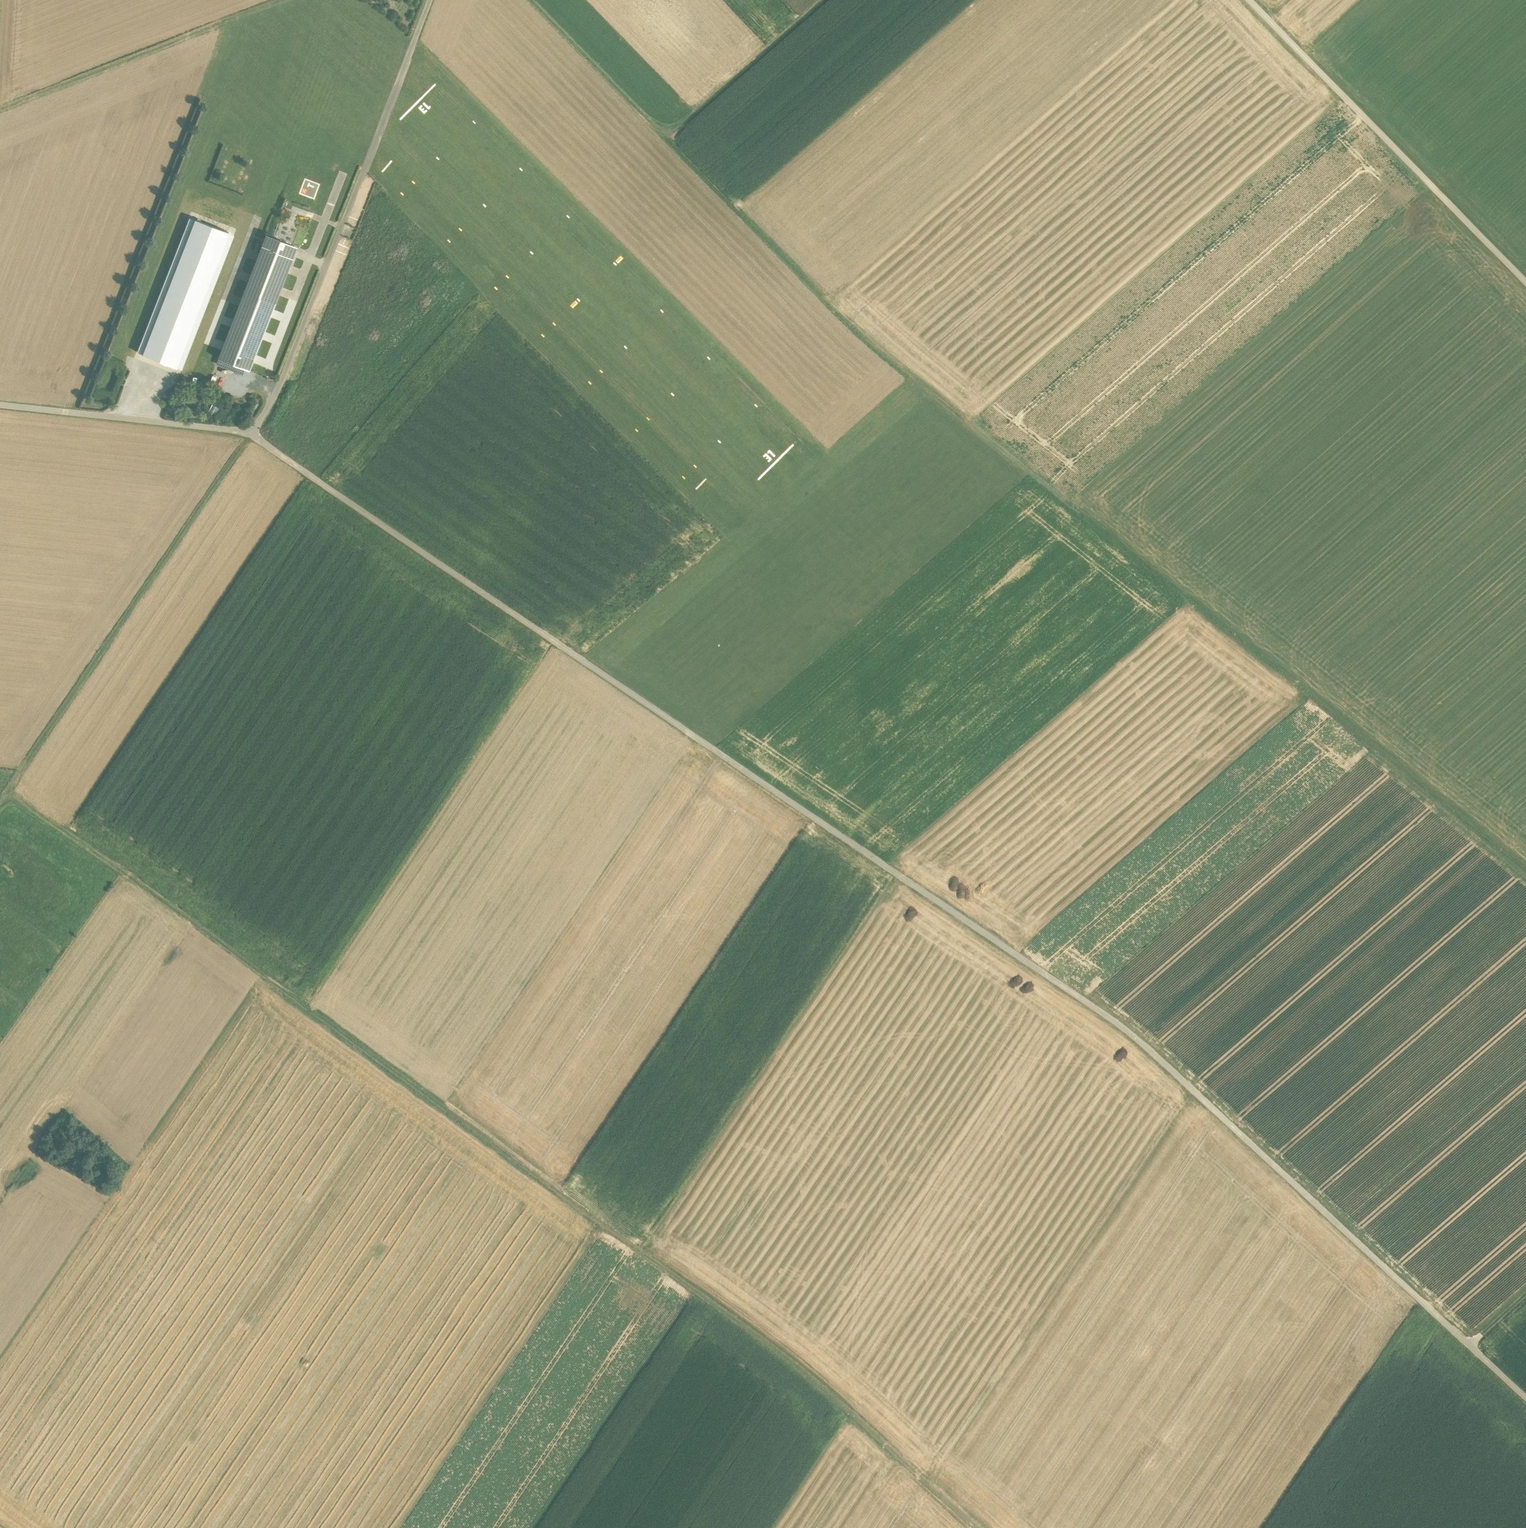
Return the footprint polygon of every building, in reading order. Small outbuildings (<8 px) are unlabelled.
[(228,232),(195,220),(142,355),(176,368),(228,232)] [(268,235),(220,358),(233,363),(251,370),(282,291),(290,269),(296,255),(299,247),(268,235)] [(233,363),(220,358),(218,364),(231,369),(233,363)]
